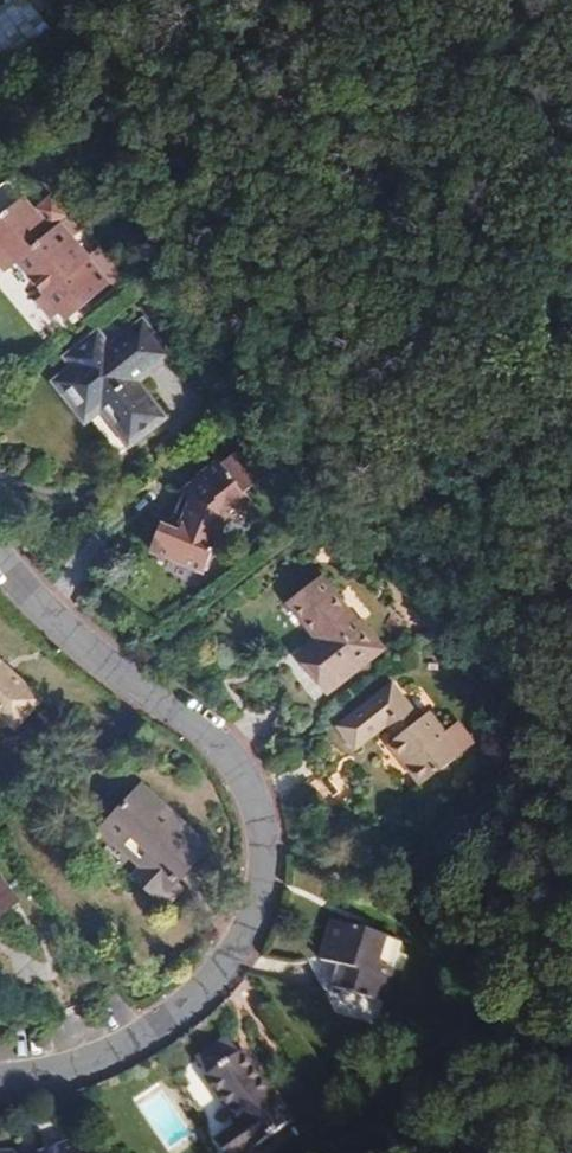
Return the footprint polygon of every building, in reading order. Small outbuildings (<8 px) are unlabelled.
[(34,34),(16,9),(0,22),(0,61),(34,34)] [(23,197),(9,181),(0,187),(0,216),(23,197)] [(61,223),(65,220),(50,203),(37,213),(23,197),(0,216),(0,266),(5,272),(17,262),(33,280),(45,295),(36,301),(52,320),(60,314),(70,305),(77,313),(111,284),(61,223)] [(66,321),(77,313),(70,305),(60,314),(66,321)] [(167,356),(141,322),(107,348),(97,336),(68,358),(75,367),(57,381),(72,402),(85,419),(102,406),(129,442),(162,417),(134,381),(167,356)] [(167,557),(203,571),(225,526),(253,505),(244,492),(265,476),(242,447),(222,463),(220,460),(196,477),(178,531),(161,524),(150,550),(167,557)] [(378,651),(321,579),(291,603),(320,640),(325,646),(307,660),(318,675),(330,689),(378,651)] [(302,654),(307,660),(325,646),(320,640),(302,654)] [(41,699),(8,668),(0,661),(0,715),(14,728),(41,699)] [(392,683),(337,727),(344,735),(355,749),(387,724),(398,737),(389,744),(421,784),(461,753),(429,713),(421,720),(392,683)] [(163,808),(141,788),(103,827),(143,864),(132,875),(161,903),(168,896),(166,893),(207,849),(163,808)] [(19,902),(0,878),(0,916),(19,902)] [(400,942),(332,921),(326,939),(320,961),(337,966),(331,987),(382,1003),(400,942)] [(227,1038),(196,1059),(208,1076),(238,1054),(227,1038)] [(204,1079),(238,1125),(229,1132),(214,1142),(222,1152),(250,1152),(294,1121),(243,1051),(238,1054),(208,1076),(204,1079)] [(75,1140),(43,1152),(80,1152),(75,1140)]
